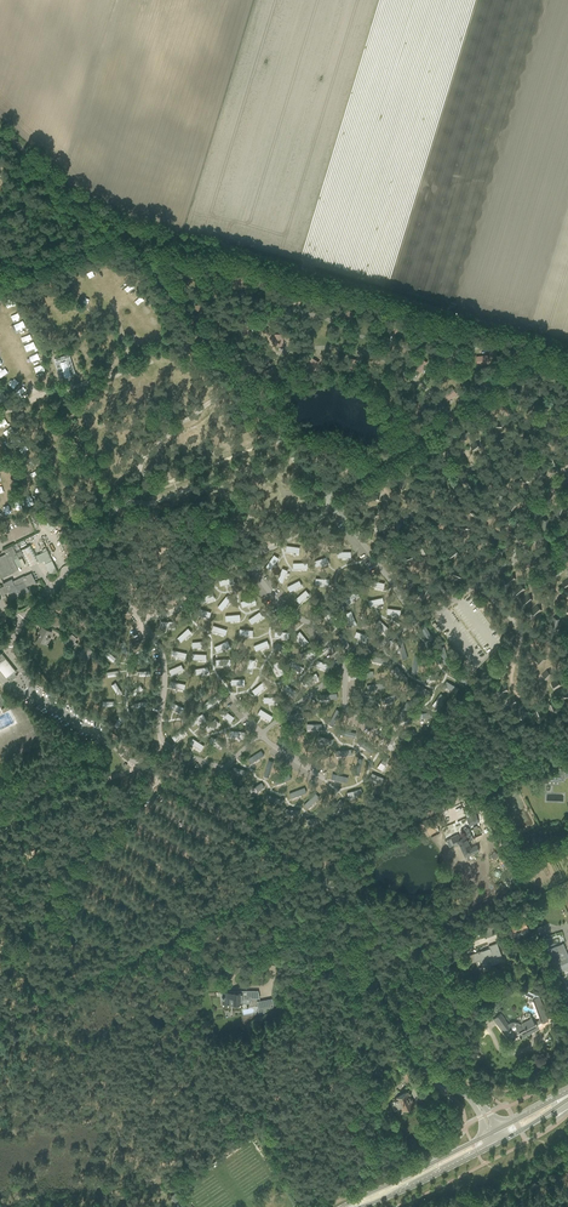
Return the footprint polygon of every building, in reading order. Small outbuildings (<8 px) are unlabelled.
[(185,277),(196,277),(196,269),(184,269),(185,277)] [(233,288),(242,289),(243,277),(234,276),(233,288)] [(130,279),(124,284),(128,288),(133,283),(130,279)] [(288,302),(299,305),(302,297),(290,294),(288,302)] [(197,314),(209,310),(206,302),(195,305),(197,314)] [(146,306),(143,310),(148,315),(152,311),(146,306)] [(340,317),(351,320),(354,312),(342,309),(340,317)] [(258,327),(265,332),(272,322),(266,317),(258,327)] [(242,335),(250,333),(247,321),(239,324),(242,335)] [(394,334),(406,336),(408,328),(396,325),(394,334)] [(275,346),(283,346),(283,334),(275,334),(275,346)] [(249,365),(248,353),(239,354),(241,366),(249,365)] [(477,365),(489,363),(488,355),(476,357),(477,365)] [(59,375),(64,374),(64,373),(70,371),(70,372),(74,370),(70,356),(65,357),(65,356),(59,358),(59,359),(55,361),(59,375)] [(313,372),(319,362),(312,358),(306,368),(313,372)] [(346,369),(353,371),(356,360),(348,358),(346,369)] [(413,368),(421,373),(427,362),(420,358),(413,368)] [(264,371),(269,382),(277,378),(272,367),(264,371)] [(144,382),(143,378),(130,384),(132,388),(144,382)] [(379,388),(391,387),(390,379),(378,380),(379,388)] [(102,389),(108,402),(115,398),(109,385),(102,389)] [(170,391),(168,387),(155,392),(157,396),(170,391)] [(447,401),(456,394),(451,387),(442,394),(447,401)] [(141,397),(139,393),(127,398),(129,403),(141,397)] [(185,405),(183,400),(170,406),(172,410),(185,405)] [(416,414),(425,407),(420,401),(411,408),(416,414)] [(76,405),(72,402),(65,414),(69,416),(76,405)] [(549,410),(546,403),(540,406),(541,410),(542,413),(549,410)] [(215,414),(211,412),(205,424),(209,426),(215,414)] [(38,415),(34,413),(26,424),(30,427),(38,415)] [(545,420),(538,417),(537,420),(535,423),(542,426),(545,420)] [(98,434),(100,430),(89,423),(86,427),(98,434)] [(224,428),(220,425),(213,437),(217,440),(224,428)] [(523,428),(527,434),(531,431),(528,425),(526,426),(523,428)] [(145,437),(141,435),(133,446),(137,448),(145,437)] [(503,435),(495,437),(497,443),(504,442),(504,438),(503,435)] [(232,439),(228,437),(222,449),(226,451),(232,439)] [(184,441),(180,439),(174,451),(178,453),(184,441)] [(480,448),(476,442),(470,446),(473,449),(474,452),(480,448)] [(90,454),(93,450),(81,443),(79,447),(90,454)] [(211,455),(213,450),(201,445),(199,449),(211,455)] [(433,454),(434,446),(430,446),(425,445),(424,453),(433,454)] [(193,451),(189,449),(183,461),(187,463),(193,451)] [(279,455),(277,450),(265,455),(266,459),(279,455)] [(122,454),(126,464),(131,462),(127,452),(122,454)] [(478,459),(486,463),(488,457),(480,454),(479,456),(478,459)] [(555,465),(558,463),(554,455),(547,458),(551,467),(555,465)] [(60,460),(56,458),(48,469),(52,472),(60,460)] [(116,464),(114,460),(101,465),(103,470),(116,464)] [(168,462),(164,460),(157,472),(162,474),(168,462)] [(277,472),(281,474),(287,462),(283,460),(277,472)] [(544,474),(546,471),(539,466),(535,471),(542,477),(544,474)] [(476,474),(482,481),(486,477),(480,470),(478,472),(476,474)] [(65,473),(61,471),(54,482),(58,485),(65,473)] [(438,476),(442,482),(450,477),(446,471),(438,476)] [(287,484),(291,486),(298,474),(294,472),(287,484)] [(211,478),(208,474),(198,484),(201,487),(211,478)] [(386,484),(389,477),(383,474),(379,482),(382,483),(386,484)] [(521,474),(519,481),(528,483),(529,480),(530,477),(521,474)] [(117,486),(119,482),(108,475),(105,479),(117,486)] [(256,478),(252,481),(260,492),(263,489),(256,478)] [(402,488),(406,488),(407,479),(400,478),(399,488),(402,488)] [(464,483),(469,491),(475,487),(470,479),(467,481),(464,483)] [(236,480),(232,483),(239,494),(243,491),(236,480)] [(415,489),(418,491),(423,484),(418,480),(412,487),(415,489)] [(458,493),(457,484),(453,484),(450,485),(451,494),(458,493)] [(109,492),(105,489),(98,501),(102,503),(109,492)] [(529,500),(533,502),(536,493),(528,490),(525,499),(529,500)] [(378,498),(380,494),(371,491),(369,498),(377,501),(378,498)] [(496,503),(504,504),(504,494),(502,494),(497,494),(496,503)] [(422,508),(431,506),(430,500),(421,501),(421,505),(422,508)] [(514,511),(519,503),(516,502),(513,500),(508,507),(514,511)] [(489,510),(492,508),(488,501),(482,505),(487,512),(489,510)] [(538,516),(544,509),(541,506),(538,504),(533,511),(538,516)] [(214,514),(217,517),(227,509),(224,505),(214,514)] [(559,506),(554,515),(561,518),(565,509),(562,507),(559,506)] [(251,520),(255,522),(261,510),(257,508),(251,520)] [(479,517),(482,514),(474,508),(469,514),(477,520),(479,517)] [(230,521),(234,523),(240,511),(236,509),(230,521)] [(275,526),(279,528),(285,516),(281,514),(275,526)] [(410,521),(415,529),(420,526),(415,518),(412,520),(410,521)] [(519,524),(527,528),(530,523),(521,519),(520,522),(519,524)] [(381,532),(387,526),(385,523),(383,520),(376,527),(381,532)] [(214,535),(218,537),(224,525),(220,523),(214,535)] [(401,534),(403,525),(399,524),(395,523),(393,532),(401,534)] [(247,528),(245,532),(257,539),(259,535),(247,528)] [(513,532),(510,535),(516,541),(521,537),(516,530),(513,532)] [(472,546),(479,540),(476,537),(474,535),(468,541),(472,546)] [(439,547),(442,547),(442,537),(434,538),(434,547),(439,547)] [(226,554),(226,541),(226,540),(221,540),(218,540),(218,552),(222,552),(222,554),(226,554)] [(497,552),(503,549),(499,541),(496,543),(493,544),(497,552)] [(425,552),(427,551),(424,543),(417,545),(421,554),(425,552)] [(0,557),(0,578),(4,576),(18,570),(13,559),(18,557),(13,547),(12,545),(3,550),(6,554),(0,557)] [(27,547),(21,550),(29,566),(39,561),(31,545),(27,547)] [(449,556),(451,559),(459,554),(454,548),(447,554),(449,556)] [(478,558),(484,560),(487,553),(484,552),(481,550),(478,558)] [(533,560),(536,562),(542,554),(537,550),(531,558),(533,560)] [(47,552),(41,555),(42,559),(48,572),(41,575),(44,581),(58,574),(51,561),(47,552)] [(404,563),(413,560),(412,556),(411,553),(402,556),(404,563)] [(274,555),(266,567),(270,570),(278,558),(274,555)] [(326,557),(314,561),(316,566),(328,562),(326,557)] [(547,569),(553,561),(547,557),(542,566),(544,568),(547,569)] [(555,575),(557,578),(564,570),(559,566),(553,573),(555,575)] [(282,568),(277,581),(282,583),(287,570),(282,568)] [(452,572),(451,576),(459,579),(462,573),(453,570),(452,572)] [(0,588),(0,590),(2,595),(9,591),(12,598),(29,591),(27,587),(26,585),(35,581),(34,580),(35,579),(34,578),(33,578),(31,573),(21,578),(21,577),(12,581),(12,579),(3,583),(4,586),(1,587),(0,588)] [(509,585),(516,579),(513,577),(511,573),(504,579),(509,585)] [(412,585),(419,580),(415,574),(408,579),(412,585)] [(233,577),(219,580),(220,585),(220,586),(234,583),(233,577)] [(299,580),(287,586),(290,591),(301,585),(299,580)] [(371,580),(370,586),(383,589),(384,583),(371,580)] [(441,591),(447,587),(441,580),(436,584),(441,591)] [(519,596),(525,590),(523,587),(520,585),(514,591),(519,596)] [(424,587),(419,595),(425,598),(430,590),(424,587)] [(305,590),(295,599),(299,603),(309,594),(305,590)] [(355,590),(344,600),(347,604),(358,595),(355,590)] [(212,593),(200,598),(202,603),(214,598),(212,593)] [(227,595),(217,607),(222,610),(231,599),(227,595)] [(526,606),(532,600),(530,598),(528,595),(521,601),(526,606)] [(254,597),(240,602),(242,607),(256,602),(254,597)] [(382,597),(368,600),(369,606),(383,603),(382,597)] [(536,617),(542,611),(539,608),(536,605),(531,611),(536,617)] [(197,608),(195,614),(209,617),(211,612),(197,608)] [(327,609),(323,613),(333,622),(336,618),(327,609)] [(351,611),(346,613),(351,626),(356,624),(351,611)] [(259,612),(248,619),(251,624),(262,616),(259,612)] [(557,628),(560,620),(557,619),(553,618),(550,626),(557,628)] [(379,620),(375,624),(386,634),(390,630),(379,620)] [(424,624),(419,626),(428,641),(432,639),(433,638),(424,624)] [(213,625),(211,630),(225,635),(227,630),(213,625)] [(49,637),(52,631),(42,626),(39,633),(41,633),(37,640),(46,645),(50,637),(49,637)] [(188,628),(177,638),(181,642),(191,632),(188,628)] [(300,631),(295,635),(304,645),(308,642),(300,631)] [(356,631),(354,637),(368,641),(370,636),(356,631)] [(344,632),(339,634),(344,647),(349,645),(344,632)] [(71,634),(64,642),(73,649),(78,644),(75,641),(77,638),(71,634)] [(267,640),(253,646),(255,651),(269,645),(267,640)] [(227,641),(214,647),(216,652),(230,646),(227,641)] [(403,642),(397,643),(402,659),(407,658),(403,642)] [(278,643),(275,648),(286,654),(289,650),(278,643)] [(444,647),(439,648),(444,664),(446,663),(449,662),(444,647)] [(83,648),(78,654),(87,661),(94,652),(88,648),(86,650),(83,648)] [(313,648),(300,654),(302,659),(315,653),(313,648)] [(172,650),(171,655),(185,658),(186,653),(172,650)] [(0,651),(0,671),(6,678),(15,670),(0,651)] [(108,651),(104,655),(113,662),(116,658),(108,651)] [(414,655),(411,672),(414,673),(417,673),(420,656),(414,655)] [(541,665),(545,660),(539,655),(535,660),(538,663),(541,665)] [(373,656),(372,661),(381,663),(388,664),(389,659),(373,656)] [(501,660),(504,667),(507,666),(510,664),(507,658),(501,660)] [(249,659),(246,672),(252,673),(255,660),(249,659)] [(291,660),(288,665),(301,673),(304,668),(291,660)] [(317,660),(315,665),(328,670),(330,665),(317,660)] [(277,661),(272,664),(279,676),(284,673),(277,661)] [(181,664),(169,670),(171,675),(183,669),(181,664)] [(397,665),(393,669),(399,676),(403,681),(407,678),(397,665)] [(454,670),(451,674),(464,683),(465,684),(468,679),(454,670)] [(547,680),(551,675),(546,670),(541,675),(544,678),(547,680)] [(438,671),(425,676),(427,681),(435,678),(440,676),(438,671)] [(494,671),(492,678),(499,680),(500,675),(501,672),(494,671)] [(316,673),(303,679),(305,685),(318,678),(316,673)] [(557,680),(551,683),(553,687),(555,689),(561,686),(557,680)] [(171,681),(170,687),(184,690),(185,684),(171,681)] [(446,681),(444,686),(451,690),(456,693),(459,688),(446,681)] [(115,682),(111,685),(117,694),(119,692),(121,691),(115,682)] [(263,682),(252,690),(255,695),(266,686),(263,682)] [(384,682),(367,685),(368,691),(377,689),(386,687),(384,682)] [(415,685),(414,688),(422,693),(428,696),(430,691),(416,683),(415,685)] [(287,684),(283,689),(295,697),(298,693),(287,684)] [(140,685),(131,691),(134,695),(143,689),(140,685)] [(502,695),(508,691),(506,688),(504,685),(498,688),(502,695)] [(397,693),(381,699),(383,704),(392,701),(399,698),(397,693)] [(440,693),(432,706),(436,709),(441,702),(445,696),(440,693)] [(216,696),(204,704),(207,708),(218,700),(216,696)] [(511,707),(517,703),(515,700),(514,697),(507,700),(511,707)] [(172,702),(169,707),(181,713),(183,708),(172,702)] [(557,708),(554,702),(552,702),(547,704),(549,711),(557,708)] [(406,703),(397,716),(402,719),(410,705),(406,703)] [(536,717),(543,714),(540,708),(537,709),(534,711),(536,717)] [(260,709),(258,713),(270,721),(272,716),(260,709)] [(336,709),(328,724),(333,726),(341,711),(336,709)] [(518,716),(525,719),(528,712),(524,711),(521,709),(518,716)] [(223,710),(220,714),(231,722),(234,717),(223,710)] [(203,714),(190,721),(192,725),(205,718),(203,714)] [(120,716),(114,725),(118,728),(124,719),(121,717),(120,716)] [(215,719),(205,727),(208,731),(219,723),(215,719)] [(183,728),(172,736),(175,741),(186,732),(183,728)] [(340,729),(339,734),(355,738),(356,733),(340,729)] [(414,729),(400,734),(402,739),(410,736),(416,734),(414,729)] [(389,735),(386,749),(391,750),(394,736),(389,735)] [(319,736),(318,741),(332,744),(333,739),(319,736)] [(211,737),(209,742),(222,747),(224,742),(211,737)] [(193,738),(190,743),(201,750),(204,746),(193,738)] [(361,739),(358,743),(366,749),(371,753),(374,749),(361,739)] [(261,750),(247,759),(250,764),(264,755),(261,750)] [(385,755),(377,767),(381,770),(389,758),(385,755)] [(358,758),(354,774),(359,776),(363,759),(358,758)] [(269,760),(263,776),(266,777),(268,778),(273,761),(269,760)] [(233,767),(232,772),(245,776),(247,771),(233,767)] [(546,781),(547,781),(560,781),(564,781),(564,778),(567,777),(567,767),(564,767),(564,768),(547,768),(547,775),(546,775),(546,781)] [(332,773),(331,779),(340,781),(347,782),(348,777),(332,773)] [(372,773),(370,778),(377,781),(383,784),(385,779),(372,773)] [(289,774),(274,779),(276,784),(291,779),(289,774)] [(262,783),(249,790),(252,794),(264,787),(262,783)] [(304,787),(289,793),(291,798),(306,792),(304,787)] [(361,788),(347,792),(348,798),(362,794),(361,788)] [(315,793),(304,804),(307,808),(319,797),(315,793)] [(266,794),(264,799),(280,804),(282,799),(266,794)] [(340,799),(330,809),(334,813),(344,802),(340,799)] [(470,825),(478,822),(475,814),(467,818),(470,825)] [(458,834),(453,836),(450,837),(454,846),(458,844),(457,843),(459,842),(465,856),(479,850),(477,845),(471,847),(468,841),(473,839),(467,827),(463,829),(466,836),(460,839),(458,834)] [(539,843),(542,848),(548,844),(546,840),(539,843)] [(491,881),(496,874),(492,872),(487,880),(491,881)] [(510,925),(515,934),(528,928),(524,919),(510,925)] [(483,929),(487,941),(496,938),(492,926),(483,929)] [(478,951),(478,952),(468,955),(470,962),(476,960),(475,958),(480,957),(482,963),(491,960),(492,964),(503,960),(497,943),(489,946),(490,948),(485,949),(486,951),(483,952),(483,950),(480,952),(479,951),(478,951)] [(560,954),(557,946),(547,950),(553,964),(559,961),(561,966),(558,967),(560,971),(567,968),(567,956),(566,952),(560,954)] [(224,993),(224,997),(221,997),(221,998),(222,998),(222,1004),(241,1004),(241,999),(242,999),(242,998),(259,998),(258,991),(240,991),(240,992),(223,993),(224,993)] [(505,1019),(501,1013),(493,1019),(508,1039),(514,1035),(514,1034),(518,1032),(521,1037),(539,1028),(536,1025),(541,1022),(542,1023),(548,1020),(538,996),(532,998),(539,1017),(538,1018),(538,1019),(538,1020),(537,1020),(533,1023),(531,1018),(520,1024),(518,1023),(516,1022),(515,1021),(514,1021),(513,1022),(512,1022),(511,1022),(510,1022),(509,1023),(507,1024),(504,1020),(505,1019)] [(260,1001),(257,1002),(259,1014),(263,1013),(264,1013),(263,1009),(266,1008),(274,1007),(272,999),(260,1001)] [(462,1032),(469,1034),(471,1025),(463,1024),(462,1032)] [(401,1071),(406,1082),(414,1078),(408,1067),(401,1071)] [(407,1092),(401,1095),(396,1098),(397,1099),(390,1103),(394,1110),(401,1107),(402,1110),(413,1105),(407,1092)] [(219,1163),(216,1158),(210,1161),(214,1166),(219,1163)] [(176,1192),(170,1195),(178,1206),(186,1206),(176,1192)]
